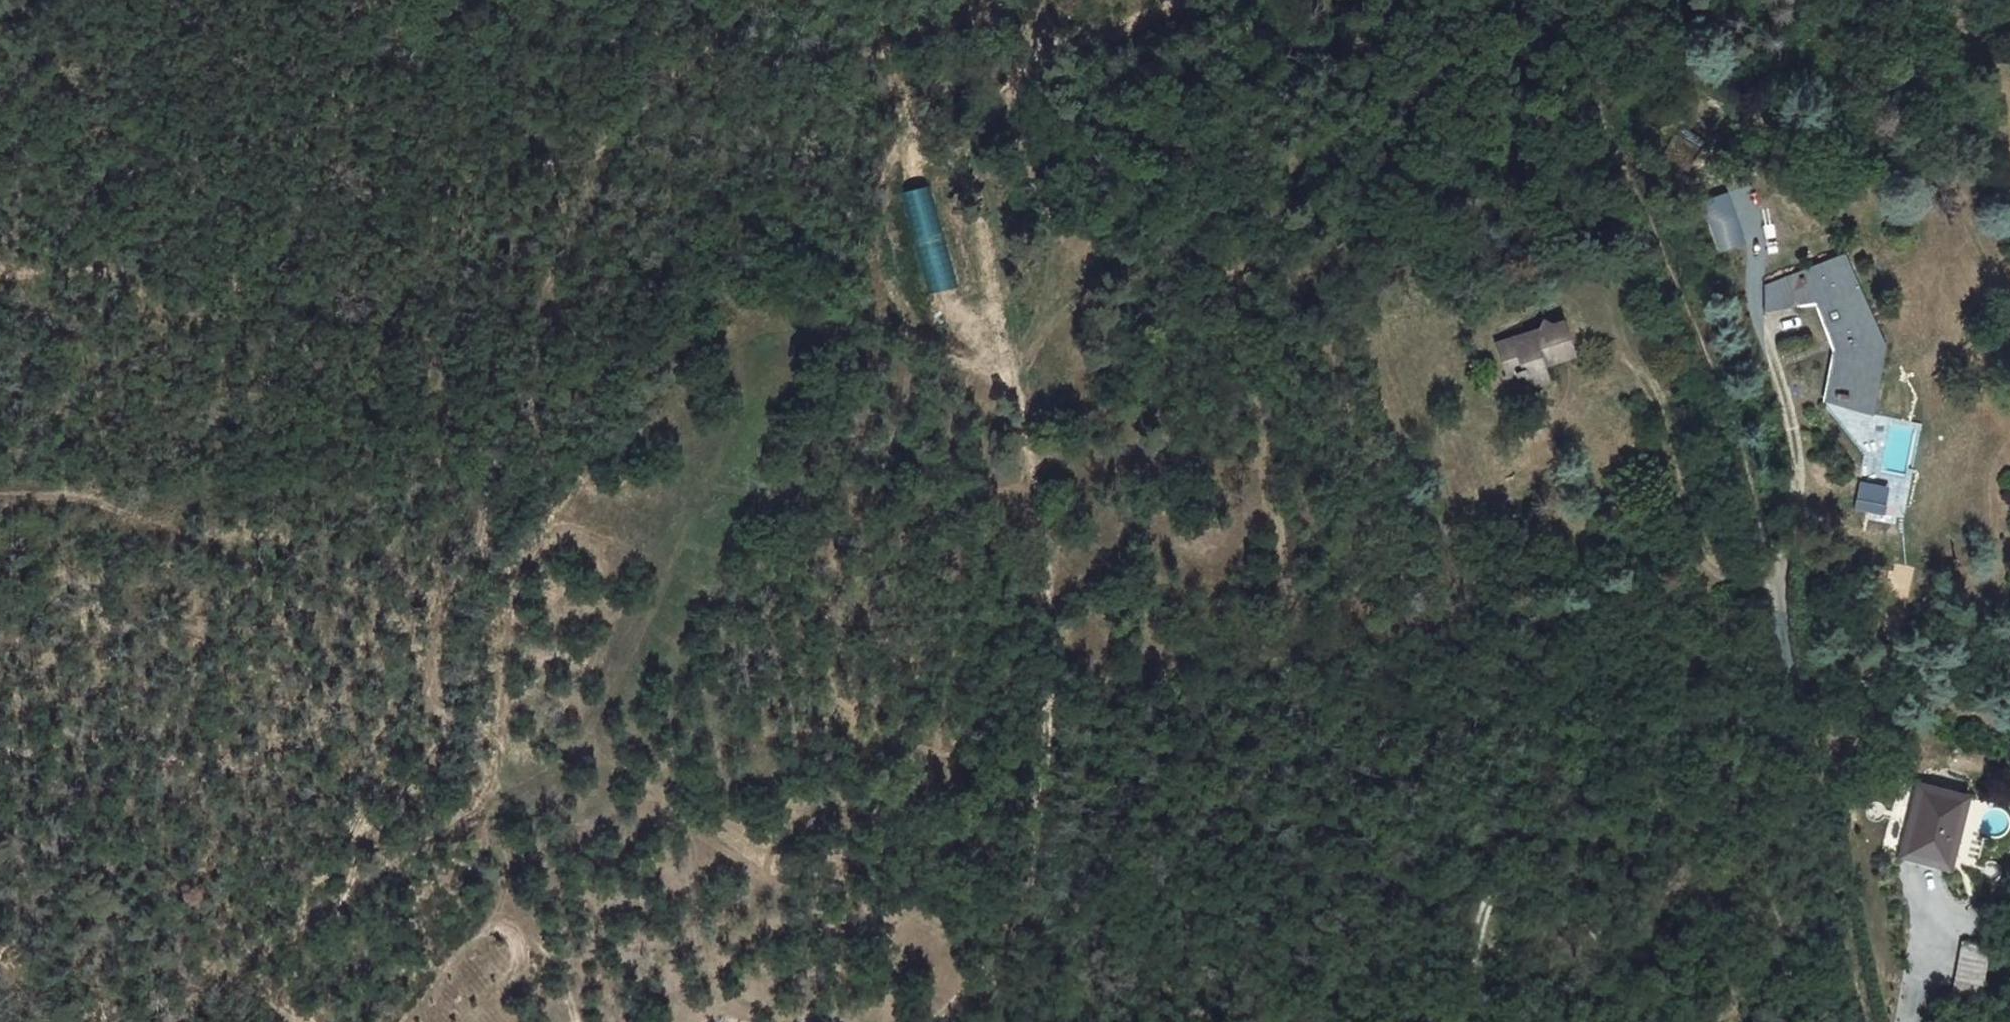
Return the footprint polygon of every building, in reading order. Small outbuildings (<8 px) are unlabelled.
[(940,215),(917,222),(938,292),(961,285),(940,215)] [(1858,287),(1844,255),(1766,289),(1769,315),(1817,305),(1837,349),(1831,395),(1863,401),(1872,350),(1881,348),(1871,324),(1867,324),(1854,290),(1858,287)] [(1487,334),(1496,365),(1515,359),(1532,355),(1561,345),(1553,315),(1544,318),(1536,308),(1530,309),(1528,320),(1487,334)] [(1532,355),(1515,359),(1521,378),(1539,373),(1532,355)] [(1969,798),(1920,785),(1901,858),(1949,872),(1969,798)]
